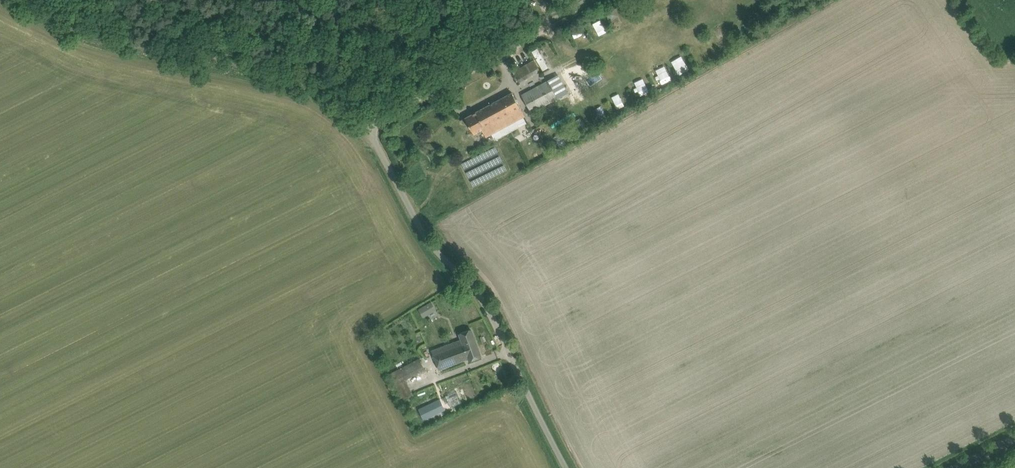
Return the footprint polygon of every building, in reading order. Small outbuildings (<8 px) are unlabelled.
[(614,6),(605,11),(610,20),(619,15),(614,6)] [(588,21),(595,36),(606,31),(599,16),(588,21)] [(537,47),(532,50),(542,69),(547,67),(537,47)] [(684,59),(673,64),(678,74),(688,70),(684,59)] [(513,71),(519,82),(540,70),(534,60),(513,71)] [(522,95),(532,112),(567,93),(556,77),(522,95)] [(474,134),(482,129),(486,137),(525,116),(517,101),(512,92),(465,118),(474,134)] [(423,317),(436,310),(431,300),(418,307),(423,317)] [(462,339),(431,351),(438,370),(469,358),(470,360),(481,356),(471,329),(460,334),(462,339)] [(420,359),(389,375),(402,400),(413,394),(405,380),(425,369),(420,359)] [(419,409),(424,420),(465,400),(459,390),(419,409)]
